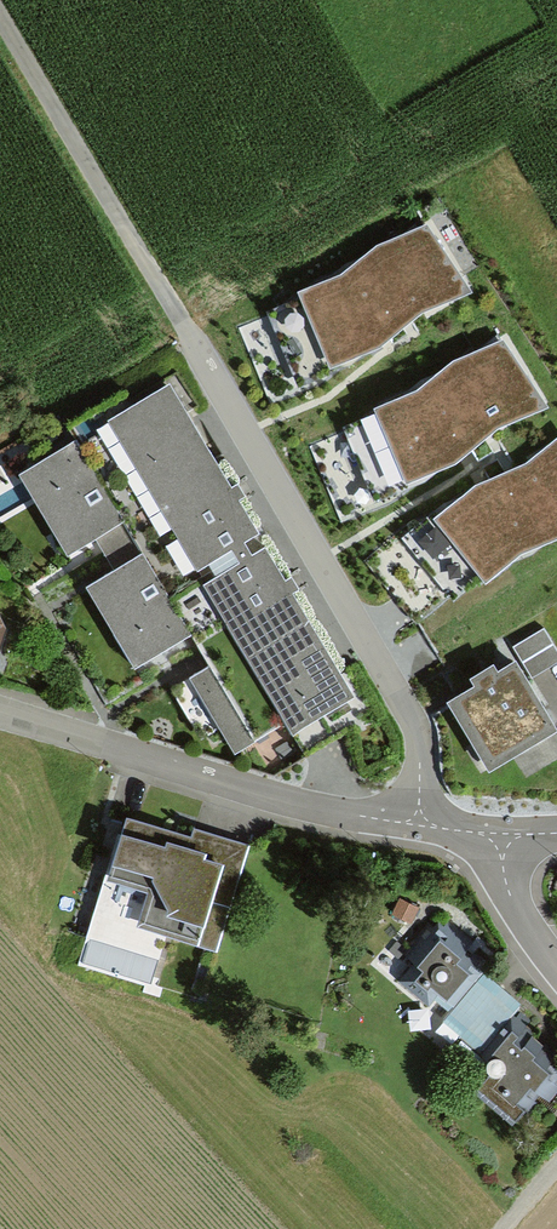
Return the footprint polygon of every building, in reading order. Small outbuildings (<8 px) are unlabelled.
[(341,279),(298,296),(329,373),(379,353),(423,314),(472,295),(427,228),(376,252),(341,279)] [(416,396),(375,414),(409,489),(456,468),(498,431),(547,410),(503,344),(454,366),(416,396)] [(170,387),(108,424),(197,575),(232,554),(244,547),(260,537),(232,492),(170,387)] [(485,587),(521,559),(556,545),(556,442),(528,464),(475,493),(434,523),(485,587)] [(75,447),(19,479),(68,562),(96,545),(115,578),(143,562),(75,447)] [(241,569),(203,591),(226,633),(286,728),(290,737),(354,700),(288,590),(266,552),(252,560),(244,547),(232,554),(241,569)] [(115,578),(87,595),(134,672),(188,639),(143,562),(121,575),(115,578)] [(512,645),(531,676),(556,661),(556,650),(543,627),(512,645)] [(187,681),(236,759),(286,728),(226,633),(196,652),(206,669),(197,674),(187,681)] [(475,687),(450,702),(488,767),(554,728),(545,712),(516,664),(498,675),(493,666),(470,679),(475,687)] [(215,944),(249,841),(194,823),(191,831),(125,809),(103,874),(147,888),(137,918),(215,944)] [(418,905),(399,896),(392,910),(411,920),(418,905)] [(480,1045),(521,999),(485,968),(475,958),(468,965),(463,960),(456,954),(468,941),(441,917),(410,952),(417,959),(401,976),(426,998),(437,986),(456,1002),(445,1014),(480,1045)] [(550,1098),(556,1090),(556,1072),(533,1051),(535,1048),(524,1038),(521,1041),(513,1034),(516,1030),(512,1026),(482,1061),(488,1066),(473,1084),(513,1118),(539,1088),(550,1098)]
